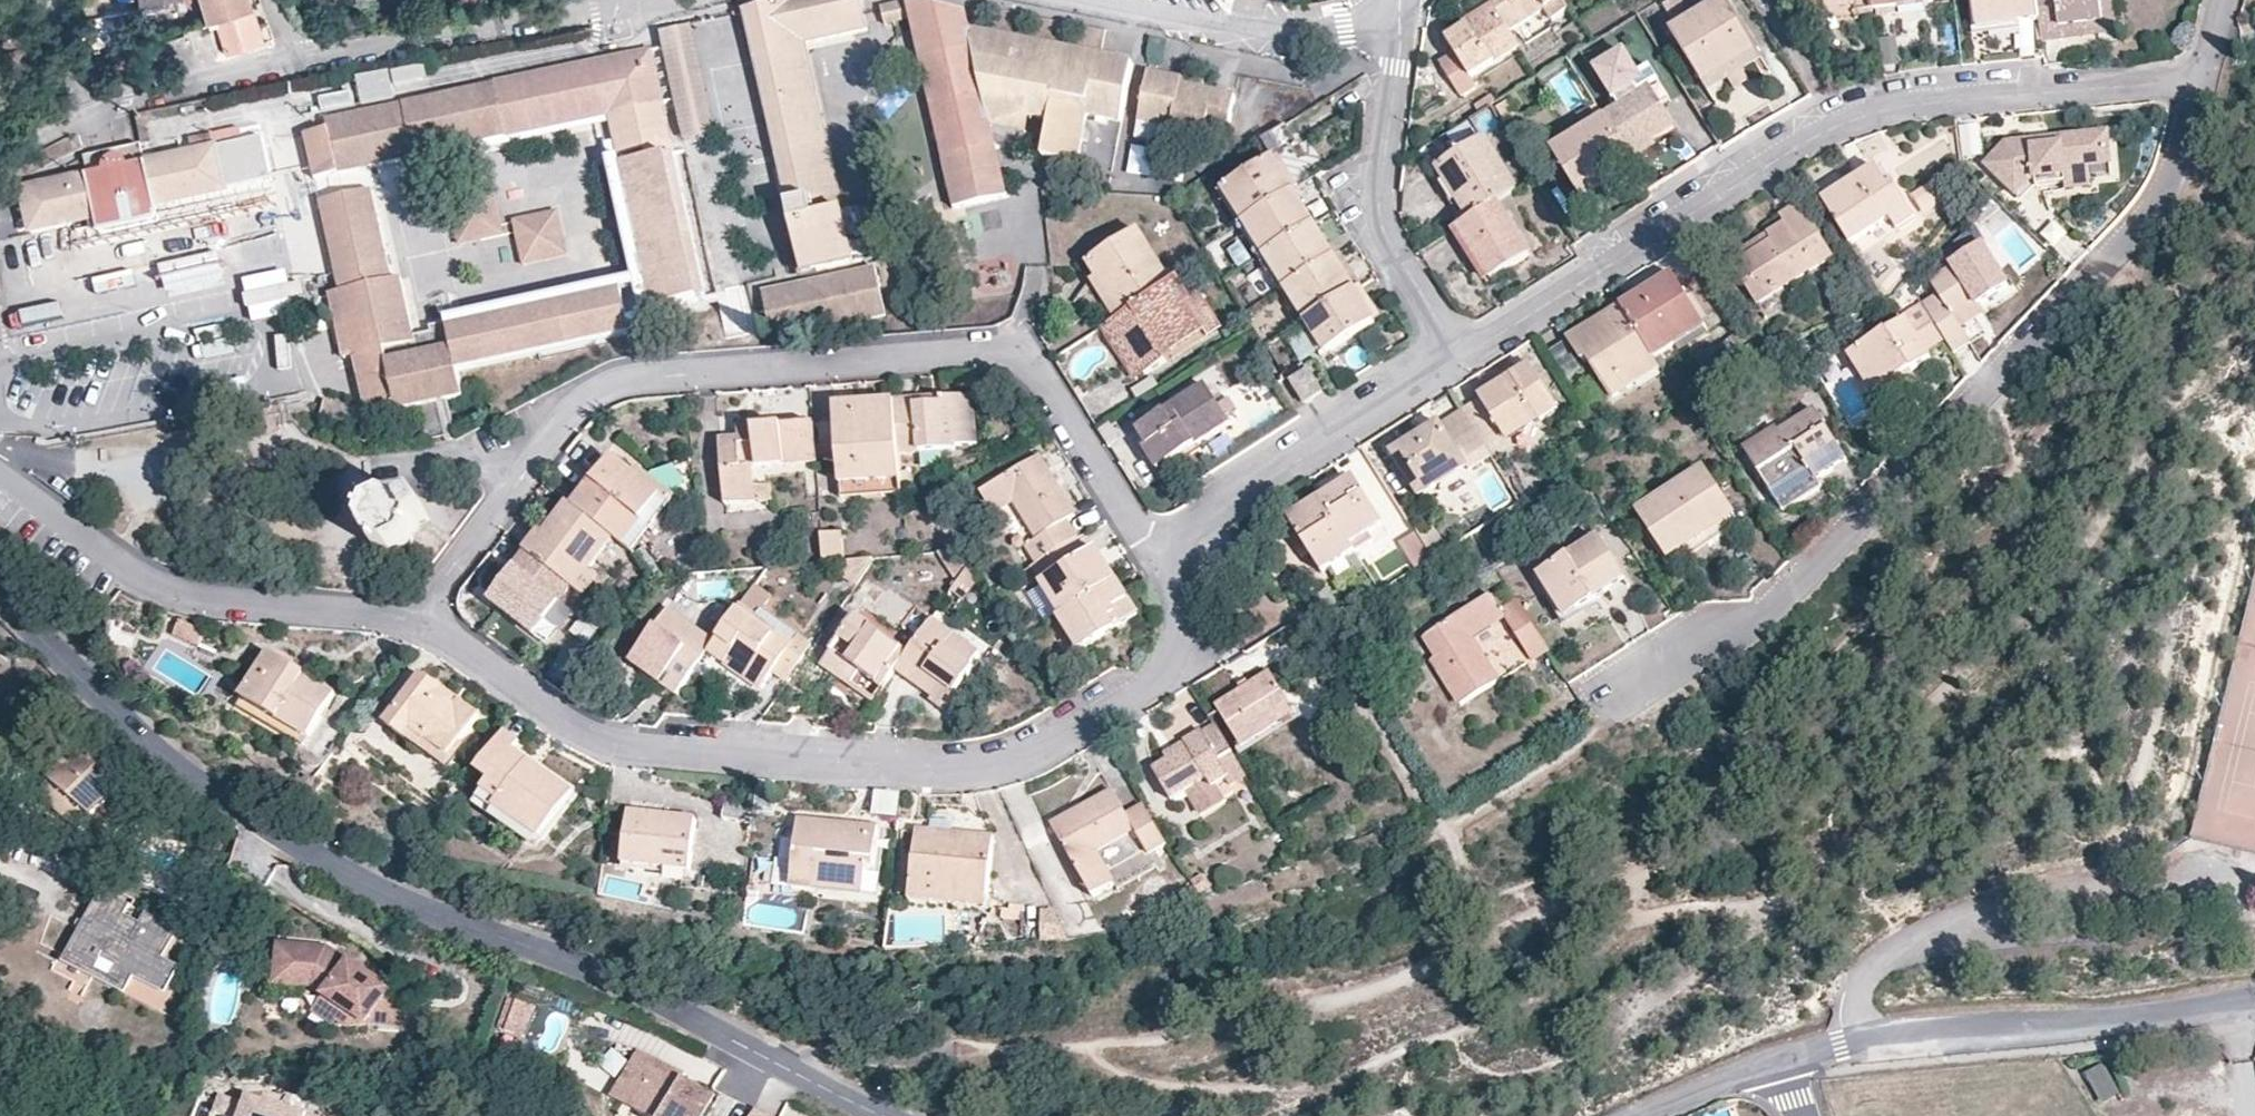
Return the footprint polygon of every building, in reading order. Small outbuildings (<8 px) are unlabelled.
[(141,13),(187,6),(186,0),(140,0),(141,13)] [(249,0),(200,0),(206,21),(216,19),(226,54),(262,43),(249,0)] [(806,46),(868,31),(864,12),(861,0),(800,0),(745,13),(803,275),(873,258),(861,208),(843,212),(806,46)] [(1493,2),(1497,8),(1510,28),(1545,6),(1551,16),(1569,5),(1566,0),(1492,0),(1493,2)] [(1683,0),(1671,0),(1664,4),(1675,21),(1691,12),(1683,0)] [(1727,0),(1721,0),(1672,30),(1703,80),(1757,48),(1727,0)] [(1873,0),(1815,0),(1817,13),(1858,7),(1859,11),(1874,8),(1873,0)] [(1875,12),(1875,15),(1896,12),(1895,7),(1899,6),(1899,0),(1873,0),(1874,8),(1875,12)] [(2020,20),(1977,25),(1974,0),(1970,0),(1974,32),(2021,27),(2020,20)] [(2037,18),(2040,18),(2039,0),(1974,0),(1977,25),(2020,20),(2037,18)] [(2100,0),(2039,0),(2040,18),(2043,39),(2062,37),(2061,25),(2102,21),(2100,0)] [(2114,0),(2100,0),(2102,21),(2061,25),(2062,37),(2117,30),(2114,0)] [(914,20),(910,2),(882,9),(886,26),(914,20)] [(995,118),(1029,125),(1030,118),(1049,122),(1042,157),(1079,164),(1088,119),(1121,125),(1124,108),(1133,64),(1100,58),(969,32),(965,12),(910,2),(914,20),(957,209),(1007,197),(988,117),(995,118)] [(1462,30),(1497,8),(1493,2),(1459,24),(1462,30)] [(1818,20),(1875,12),(1874,8),(1859,11),(1858,7),(1817,13),(1818,20)] [(1519,43),(1510,28),(1497,8),(1462,30),(1448,39),(1456,51),(1440,61),(1461,93),(1476,84),(1470,74),(1519,43)] [(715,135),(691,24),(679,26),(683,45),(663,49),(674,101),(683,142),(715,135)] [(683,45),(679,26),(659,31),(663,49),(683,45)] [(1745,71),(1764,59),(1757,48),(1703,80),(1709,91),(1730,79),(1735,88),(1750,79),(1745,71)] [(674,101),(663,49),(327,124),(329,132),(306,137),(314,174),(316,181),(610,116),(615,115),(610,94),(658,84),(662,104),(674,101)] [(1676,125),(1663,103),(1652,86),(1642,92),(1632,76),(1639,72),(1625,50),(1596,68),(1620,106),(1604,116),(1629,155),(1654,139),(1676,125)] [(1671,98),(1650,65),(1639,72),(1632,76),(1642,92),(1652,86),(1663,103),(1671,98)] [(1223,156),(1235,97),(1204,90),(1181,86),(1182,80),(1148,73),(1141,110),(1135,139),(1223,156)] [(1204,90),(1205,85),(1182,80),(1181,86),(1204,90)] [(673,155),(662,104),(658,84),(610,94),(615,115),(610,116),(612,123),(621,166),(673,155)] [(1604,116),(1598,105),(1590,109),(1597,120),(1604,116)] [(612,123),(610,116),(316,181),(317,188),(612,123)] [(1629,155),(1604,116),(1597,120),(1552,148),(1582,195),(1601,183),(1634,163),(1633,160),(1629,155)] [(1027,135),(1029,125),(995,118),(993,128),(1027,135)] [(157,207),(272,183),(260,126),(216,136),(190,142),(193,155),(128,169),(125,165),(122,162),(116,162),(109,166),(107,169),(107,174),(23,192),(31,234),(66,227),(97,220),(100,236),(160,223),(157,207)] [(1298,145),(1286,126),(1262,141),(1274,160),(1278,157),(1298,145)] [(2112,164),(2109,133),(2006,142),(1985,163),(2016,194),(2031,179),(2066,176),(2065,168),(2090,166),(2112,164)] [(1518,188),(1486,137),(1444,163),(1466,197),(1460,201),(1471,218),(1498,201),(1518,188)] [(1633,160),(1658,145),(1654,139),(1629,155),(1633,160)] [(1131,144),(1126,172),(1160,178),(1165,150),(1131,144)] [(705,297),(673,155),(621,166),(653,306),(653,308),(705,297)] [(1298,190),(1278,157),(1274,160),(1294,193),(1298,190)] [(1294,193),(1274,160),(1219,194),(1231,213),(1235,210),(1243,225),(1294,193)] [(1845,186),(1877,166),(1874,161),(1842,182),(1845,186)] [(1466,197),(1444,163),(1438,167),(1460,201),(1466,197)] [(1607,192),(1640,172),(1634,163),(1601,183),(1607,192)] [(448,330),(621,292),(626,312),(653,306),(621,166),(609,168),(634,280),(446,321),(446,324),(448,330)] [(1916,217),(1895,184),(1890,187),(1877,166),(1845,186),(1823,200),(1850,244),(1890,218),(1897,229),(1916,217)] [(2092,187),(2090,166),(2065,168),(2066,176),(2031,179),(2016,194),(2021,198),(2034,185),(2062,182),(2063,189),(2092,187)] [(97,220),(66,227),(72,256),(298,208),(321,203),(318,191),(317,188),(316,181),(314,174),(291,179),(272,183),(157,207),(160,223),(100,236),(97,220)] [(1945,201),(1933,181),(1912,195),(1925,214),(1945,201)] [(392,281),(376,210),(372,191),(321,203),(340,293),(392,281)] [(502,235),(493,193),(451,203),(460,245),(502,235)] [(1315,225),(1294,193),(1243,225),(1239,227),(1251,245),(1255,243),(1264,257),(1315,225)] [(1530,252),(1498,201),(1471,218),(1458,226),(1491,277),(1530,252)] [(1833,255),(1799,202),(1780,214),(1784,221),(1767,232),(1772,239),(1732,264),(1757,303),(1833,255)] [(399,279),(383,208),(376,210),(392,281),(399,279)] [(1243,225),(1235,210),(1231,213),(1239,227),(1243,225)] [(567,256),(557,214),(515,223),(524,265),(567,256)] [(1335,258),(1315,225),(1264,257),(1260,260),(1271,278),(1275,276),(1284,290),(1335,258)] [(1491,277),(1458,226),(1453,229),(1485,280),(1491,277)] [(1173,286),(1138,231),(1086,263),(1096,279),(1121,318),(1173,286)] [(1732,264),(1772,239),(1767,232),(1727,256),(1732,264)] [(2010,286),(1982,242),(1951,262),(1953,265),(1930,280),(1938,293),(1922,303),(1945,339),(1953,353),(1971,342),(1961,327),(1953,314),(1968,305),(1971,310),(1981,303),(2010,286)] [(1264,257),(1255,243),(1251,245),(1260,260),(1264,257)] [(1360,288),(1339,255),(1335,258),(1355,290),(1360,288)] [(1355,290),(1335,258),(1284,290),(1280,292),(1292,311),(1296,308),(1305,322),(1355,290)] [(885,315),(875,270),(763,295),(773,341),(885,315)] [(1699,315),(1673,273),(1621,306),(1653,357),(1676,343),(1670,334),(1699,315)] [(1284,290),(1275,276),(1271,278),(1280,292),(1284,290)] [(399,279),(392,281),(340,293),(338,293),(345,324),(336,326),(339,343),(349,340),(353,357),(384,351),(416,344),(414,337),(401,279),(399,279)] [(1121,318),(1096,279),(1091,282),(1115,322),(1121,318)] [(1162,356),(1203,330),(1208,337),(1222,328),(1200,294),(1191,300),(1180,282),(1173,286),(1121,318),(1115,322),(1110,325),(1144,376),(1166,362),(1162,356)] [(1380,320),(1360,288),(1355,290),(1376,323),(1380,320)] [(1376,323),(1355,290),(1305,322),(1314,337),(1310,339),(1321,357),(1376,323)] [(448,330),(449,336),(457,371),(657,327),(653,308),(653,306),(626,312),(621,292),(448,330)] [(345,324),(338,293),(328,295),(336,326),(345,324)] [(1931,358),(1927,351),(1945,339),(1922,303),(1904,314),(1906,317),(1849,352),(1880,402),(1902,389),(1901,386),(1896,380),(1911,371),(1931,358)] [(1961,327),(1986,312),(1981,303),(1971,310),(1968,305),(1953,314),(1961,327)] [(1659,367),(1653,357),(1621,306),(1569,338),(1583,359),(1588,356),(1613,396),(1659,367)] [(1305,322),(1296,308),(1292,311),(1301,325),(1305,322)] [(1680,349),(1709,331),(1699,315),(1670,334),(1676,343),(1680,349)] [(1314,337),(1305,322),(1301,325),(1310,339),(1314,337)] [(457,371),(449,336),(448,330),(446,324),(430,328),(431,334),(414,337),(416,344),(384,351),(398,412),(418,408),(442,402),(448,401),(463,398),(457,371)] [(1144,376),(1110,325),(1101,331),(1134,382),(1144,376)] [(353,357),(349,340),(339,343),(344,360),(353,357)] [(353,357),(355,364),(367,419),(398,412),(384,351),(353,357)] [(355,364),(353,357),(344,360),(337,361),(339,368),(355,364)] [(1496,387),(1531,364),(1527,358),(1492,380),(1496,387)] [(1559,407),(1531,364),(1496,387),(1480,397),(1505,435),(1537,414),(1540,419),(1559,407)] [(1901,386),(1915,377),(1911,371),(1896,380),(1901,386)] [(1322,393),(1309,373),(1292,383),(1306,403),(1322,393)] [(1198,447),(1231,425),(1227,420),(1219,407),(1207,388),(1139,432),(1149,447),(1163,469),(1198,447)] [(978,445),(974,397),(942,399),(943,405),(911,407),(910,402),(895,403),(900,454),(955,450),(955,446),(978,445)] [(1505,435),(1480,397),(1462,408),(1486,447),(1505,435)] [(1238,413),(1230,400),(1219,407),(1227,420),(1238,413)] [(900,454),(895,403),(835,408),(841,484),(902,480),(901,474),(900,454)] [(1486,447),(1462,408),(1439,422),(1464,461),(1486,447)] [(1847,459),(1815,408),(1779,431),(1747,452),(1784,509),(1821,486),(1816,478),(1847,459)] [(1508,440),(1540,419),(1537,414),(1505,435),(1508,440)] [(1464,461),(1439,422),(1393,452),(1420,495),(1467,466),(1464,461)] [(817,463),(814,424),(754,429),(755,443),(739,445),(739,440),(720,441),(726,505),(773,501),(772,487),(752,489),(751,470),(817,463)] [(1747,452),(1779,431),(1775,425),(1743,446),(1747,452)] [(737,427),(739,440),(739,445),(755,443),(754,429),(754,426),(737,427)] [(1162,477),(1201,452),(1198,447),(1163,469),(1149,447),(1145,450),(1162,477)] [(623,546),(662,497),(634,475),(613,459),(574,509),(614,539),(623,546)] [(1050,477),(1039,459),(1029,465),(1041,483),(1050,477)] [(1075,516),(1050,477),(1041,483),(1029,465),(981,495),(994,514),(1014,501),(1039,540),(1027,547),(1038,563),(1076,540),(1065,522),(1075,516)] [(1739,523),(1702,469),(1640,510),(1671,555),(1684,546),(1703,534),(1709,544),(1739,523)] [(632,553),(675,499),(638,470),(634,475),(662,497),(623,546),(632,553)] [(912,484),(911,474),(901,474),(902,480),(902,485),(912,484)] [(1342,491),(1357,481),(1354,475),(1339,485),(1342,491)] [(903,494),(902,485),(902,480),(841,484),(842,499),(903,494)] [(1369,532),(1384,523),(1357,481),(1342,491),(1339,485),(1321,496),(1355,551),(1373,539),(1369,532)] [(1355,551),(1321,496),(1288,517),(1323,571),(1345,557),(1355,551)] [(429,516),(421,500),(404,508),(386,502),(364,513),(359,530),(369,548),(392,557),(409,545),(410,525),(429,516)] [(999,512),(1017,543),(1030,535),(1012,505),(999,512)] [(541,533),(526,554),(570,586),(583,596),(598,577),(589,570),(614,539),(574,509),(570,506),(553,528),(546,537),(541,533)] [(1447,548),(1427,517),(1413,526),(1417,533),(1432,558),(1447,548)] [(546,537),(553,528),(548,525),(541,533),(546,537)] [(843,561),(841,533),(822,535),(824,562),(843,561)] [(1432,558),(1417,533),(1402,542),(1417,567),(1432,558)] [(1691,556),(1709,544),(1703,534),(1684,546),(1691,556)] [(1596,597),(1625,578),(1598,536),(1538,574),(1557,603),(1566,597),(1575,611),(1596,597)] [(598,577),(623,546),(614,539),(589,570),(598,577)] [(1116,583),(1107,568),(1101,571),(1090,554),(1086,556),(1076,540),(1038,563),(1031,568),(1037,578),(1062,617),(1116,583)] [(1107,568),(1096,550),(1090,554),(1101,571),(1107,568)] [(1364,566),(1355,551),(1345,557),(1354,572),(1364,566)] [(967,570),(956,552),(938,553),(958,583),(967,570)] [(570,586),(526,554),(502,585),(504,587),(492,603),(521,625),(536,636),(548,620),(546,618),(570,586)] [(856,585),(875,558),(843,561),(844,578),(856,585)] [(1037,578),(1031,568),(1019,575),(1025,585),(1037,578)] [(963,602),(976,584),(967,570),(958,583),(951,593),(963,602)] [(1575,611),(1566,597),(1557,603),(1538,574),(1535,577),(1565,624),(1599,602),(1596,597),(1575,611)] [(1136,614),(1116,583),(1062,617),(1059,618),(1080,650),(1136,614)] [(492,603),(504,587),(502,585),(490,601),(492,603)] [(793,644),(757,619),(762,613),(773,599),(755,586),(714,643),(708,652),(726,664),(729,659),(736,664),(735,667),(764,687),(774,673),(787,683),(812,648),(797,638),(793,644)] [(1343,614),(1327,589),(1312,598),(1328,623),(1343,614)] [(1472,636),(1504,616),(1532,659),(1548,649),(1516,598),(1499,608),(1490,594),(1424,635),(1437,655),(1432,659),(1460,703),(1499,679),(1472,636)] [(677,696),(708,652),(714,643),(669,611),(632,664),(653,678),(656,673),(666,679),(662,685),(677,696)] [(797,638),(762,613),(757,619),(793,644),(797,638)] [(850,664),(860,672),(884,688),(896,671),(901,664),(908,654),(857,618),(822,667),(839,679),(850,664)] [(563,632),(548,620),(536,636),(521,625),(519,627),(549,650),(563,632)] [(973,671),(969,668),(979,655),(931,620),(908,654),(901,664),(922,680),(917,687),(933,698),(943,685),(956,695),(973,671)] [(197,647),(204,634),(181,623),(174,637),(197,647)] [(325,710),(334,695),(269,655),(242,700),(308,739),(321,718),(325,710)] [(764,687),(735,667),(736,664),(729,659),(726,664),(725,666),(760,691),(764,687)] [(850,687),(860,672),(850,664),(839,679),(850,687)] [(922,680),(901,664),(896,671),(917,687),(922,680)] [(666,679),(656,673),(653,678),(662,685),(666,679)] [(1296,716),(1294,712),(1270,674),(1216,709),(1219,713),(1242,750),(1296,716)] [(459,746),(479,718),(460,705),(457,709),(437,695),(440,691),(421,679),(388,725),(407,738),(412,730),(451,757),(459,746)] [(947,708),(956,695),(943,685),(933,698),(947,708)] [(460,705),(440,691),(437,695),(457,709),(460,705)] [(308,739),(242,700),(239,707),(305,745),(308,739)] [(1240,756),(1302,717),(1298,710),(1294,712),(1296,716),(1242,750),(1219,713),(1215,716),(1240,756)] [(1246,776),(1217,728),(1204,736),(1202,734),(1185,744),(1189,750),(1168,762),(1154,772),(1172,802),(1186,793),(1207,780),(1212,789),(1216,787),(1226,780),(1230,786),(1246,776)] [(451,757),(412,730),(407,738),(450,768),(463,749),(459,746),(451,757)] [(574,795),(538,769),(535,774),(528,769),(531,764),(514,752),(519,744),(505,734),(477,772),(492,782),(484,793),(500,804),(496,809),(542,841),(574,795)] [(1168,762),(1189,750),(1185,744),(1165,757),(1168,762)] [(123,783),(82,748),(74,757),(55,780),(39,798),(80,833),(87,826),(106,843),(126,821),(106,803),(123,783)] [(55,780),(74,757),(65,750),(46,772),(55,780)] [(535,774),(538,769),(531,764),(528,769),(535,774)] [(1225,802),(1216,787),(1212,789),(1207,780),(1186,793),(1201,817),(1225,802)] [(1168,846),(1144,806),(1127,816),(1113,791),(1071,814),(1074,820),(1054,831),(1094,898),(1116,886),(1102,863),(1098,866),(1092,856),(1097,854),(1136,831),(1150,857),(1168,846)] [(899,820),(901,795),(876,792),(874,818),(899,820)] [(542,841),(496,809),(500,804),(484,793),(474,807),(541,854),(579,798),(574,795),(542,841)] [(755,825),(756,815),(757,809),(726,800),(723,819),(755,825)] [(697,818),(632,811),(626,866),(691,873),(697,818)] [(1054,831),(1074,820),(1071,814),(1051,825),(1054,831)] [(874,869),(878,828),(854,825),(854,830),(823,827),(823,823),(798,821),(797,840),(792,889),(815,892),(816,880),(866,885),(867,869),(874,869)] [(878,897),(884,828),(878,828),(874,869),(867,869),(866,885),(816,880),(815,892),(878,897)] [(989,896),(994,839),(917,832),(910,902),(938,904),(939,891),(989,896)] [(792,889),(797,840),(781,839),(779,860),(776,859),(773,888),(792,889)] [(1102,863),(1097,854),(1092,856),(1098,866),(1102,863)] [(988,909),(989,896),(939,891),(938,904),(988,909)] [(93,927),(110,895),(104,892),(88,925),(93,927)] [(159,959),(175,928),(145,913),(139,923),(124,916),(130,905),(110,895),(93,927),(88,925),(71,957),(97,970),(102,960),(116,967),(111,978),(127,986),(133,974),(162,989),(174,966),(159,959)] [(1071,944),(1056,912),(1042,912),(1043,946),(1071,944)] [(393,990),(327,946),(278,944),(275,986),(312,989),(326,998),(348,1013),(340,1025),(350,1033),(368,1027),(407,1031),(409,1005),(398,1004),(385,1003),(393,990)] [(111,978),(116,967),(102,960),(97,970),(71,957),(67,965),(123,993),(127,986),(111,978)] [(398,1004),(399,994),(393,990),(385,1003),(398,1004)] [(348,1013),(326,998),(313,1016),(335,1031),(340,1025),(348,1013)] [(526,1039),(536,1007),(512,1001),(503,1032),(526,1039)] [(716,1098),(684,1081),(686,1077),(638,1050),(625,1074),(650,1087),(636,1112),(644,1115),(707,1115),(716,1098)] [(2120,1095),(2104,1064),(2085,1074),(2102,1105),(2120,1095)] [(636,1112),(650,1087),(625,1074),(612,1098),(636,1112)] [(246,1094),(239,1115),(304,1115),(306,1112),(246,1094)]
